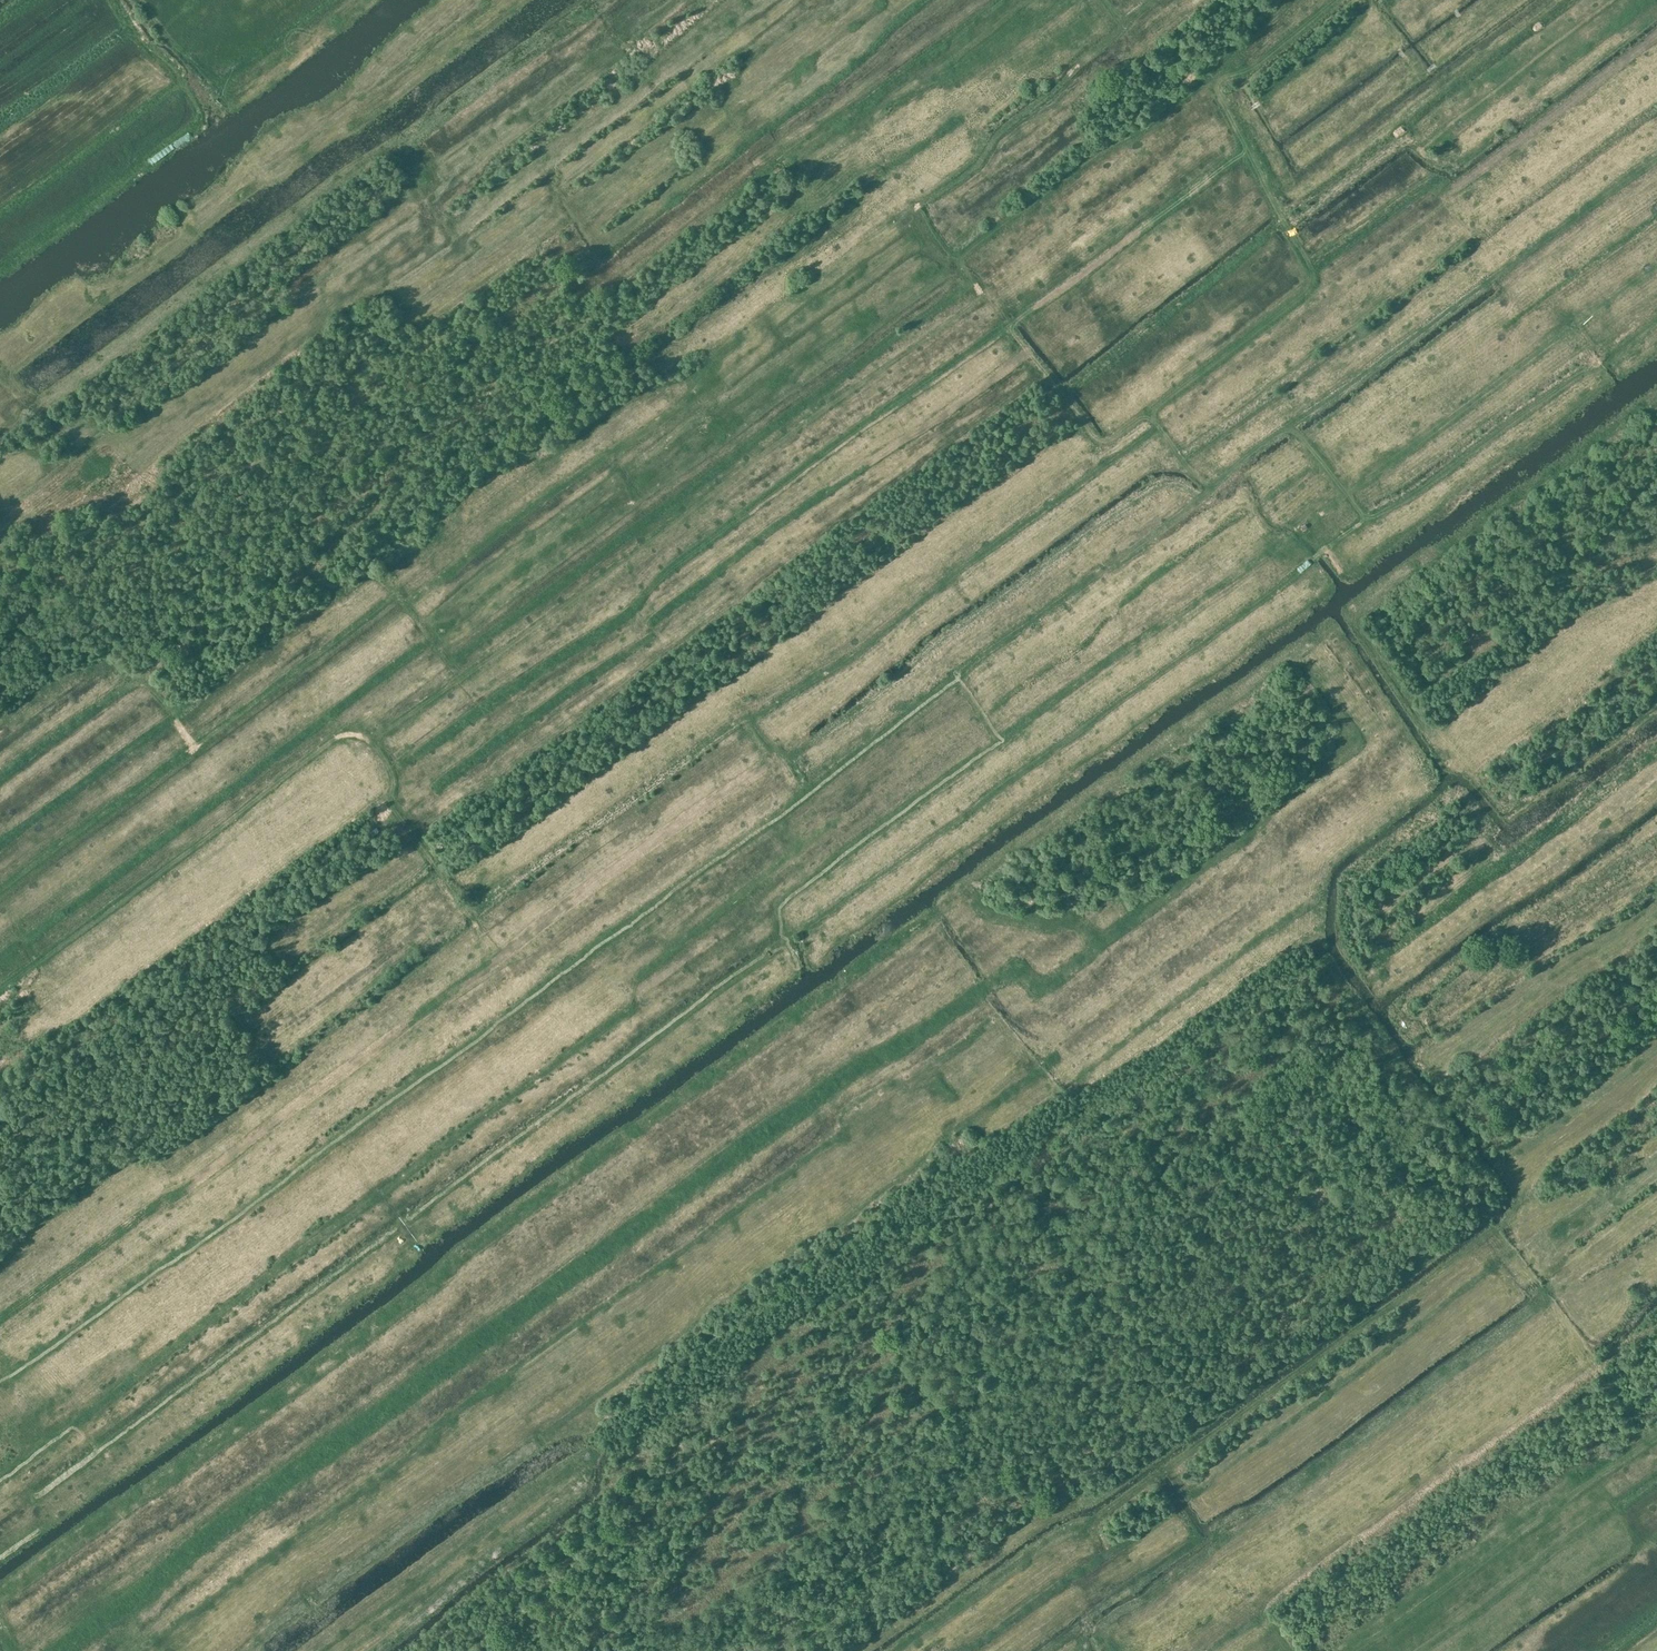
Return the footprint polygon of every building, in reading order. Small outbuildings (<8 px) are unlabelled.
[(973,217),(979,229),(993,221),(987,210),(973,217)]
